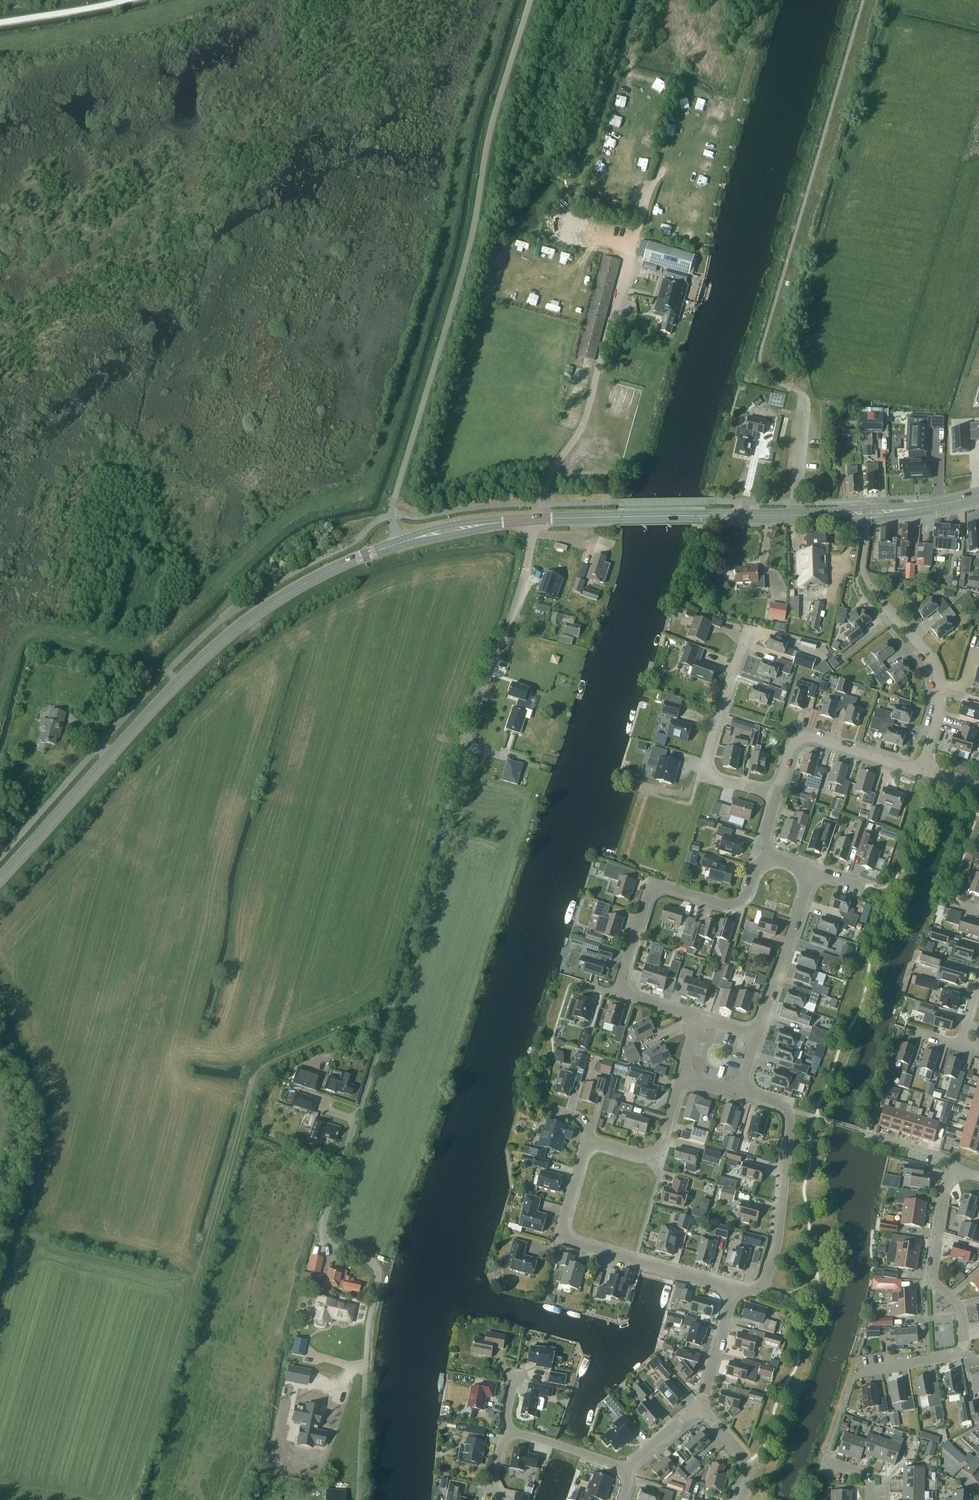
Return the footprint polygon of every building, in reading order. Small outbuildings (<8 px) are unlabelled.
[(587,197),(592,204),(601,196),(596,189),(587,197)] [(610,213),(617,215),(621,203),(613,201),(610,213)] [(647,242),(642,262),(690,274),(695,255),(647,242)] [(577,356),(594,361),(620,262),(604,257),(577,356)] [(664,315),(662,324),(660,332),(671,335),(673,326),(675,326),(677,318),(679,319),(688,284),(662,277),(653,312),(664,315)] [(758,398),(753,401),(757,406),(761,402),(758,398)] [(861,416),(861,433),(861,432),(882,432),(882,434),(883,434),(883,417),(861,416)] [(763,434),(766,421),(749,417),(746,430),(747,430),(745,439),(739,438),(736,454),(749,457),(751,447),(752,447),(753,441),(755,442),(757,433),(763,434)] [(845,418),(845,427),(857,426),(857,418),(845,418)] [(975,423),(975,429),(968,429),(968,427),(951,428),(952,454),(969,453),(969,439),(978,439),(978,423),(975,423)] [(923,452),(927,452),(928,426),(911,425),(910,452),(923,452)] [(857,445),(857,430),(847,431),(847,445),(857,445)] [(865,446),(865,456),(874,456),(874,446),(865,446)] [(908,452),(909,459),(910,459),(910,462),(901,462),(901,472),(905,472),(905,479),(914,479),(914,480),(915,480),(915,479),(918,479),(918,480),(919,480),(919,479),(931,478),(931,469),(927,469),(927,461),(924,461),(923,452),(910,452),(908,452)] [(614,460),(611,458),(607,467),(621,472),(626,460),(616,456),(614,460)] [(867,475),(868,492),(879,492),(878,464),(867,464),(867,475)] [(849,483),(849,493),(859,493),(858,477),(857,466),(847,467),(848,477),(847,477),(847,483),(849,483)] [(969,540),(967,540),(967,551),(970,550),(971,552),(978,551),(978,523),(968,524),(969,540)] [(919,544),(917,565),(919,565),(930,567),(931,567),(933,549),(955,551),(956,540),(957,540),(959,527),(935,525),(934,537),(934,545),(919,544)] [(879,558),(896,558),(896,547),(888,547),(888,542),(892,542),(893,526),(882,526),(881,547),(879,547),(879,558)] [(903,526),(903,534),(902,534),(900,558),(909,559),(910,543),(913,544),(913,535),(912,535),(913,527),(903,526)] [(813,586),(828,585),(827,552),(825,552),(825,544),(829,544),(829,533),(812,534),(813,586)] [(812,534),(804,534),(804,545),(799,545),(799,552),(797,552),(798,586),(813,586),(812,534)] [(594,568),(591,567),(587,579),(604,585),(611,567),(606,564),(607,560),(598,556),(594,568)] [(906,573),(904,573),(895,572),(894,578),(914,580),(915,565),(906,564),(906,573)] [(736,583),(752,583),(752,589),(765,588),(764,577),(758,577),(757,566),(748,566),(748,569),(736,570),(736,583)] [(561,578),(545,573),(537,594),(554,600),(561,578)] [(949,586),(959,587),(960,576),(950,575),(949,586)] [(978,589),(978,579),(969,577),(968,587),(978,589)] [(573,591),(581,594),(585,582),(578,579),(573,591)] [(600,594),(592,591),(589,599),(597,602),(600,594)] [(789,597),(788,617),(799,617),(800,597),(789,597)] [(943,600),(935,605),(930,599),(916,609),(924,620),(936,610),(939,615),(949,608),(943,600)] [(815,602),(809,629),(818,631),(824,604),(815,602)] [(536,605),(535,611),(548,615),(550,609),(536,605)] [(771,605),(768,618),(785,621),(787,608),(771,605)] [(939,615),(943,620),(931,629),(939,639),(953,628),(949,623),(956,617),(949,608),(939,615)] [(849,622),(854,628),(845,635),(851,644),(863,635),(859,631),(871,621),(863,611),(860,613),(857,609),(849,615),(852,619),(849,622)] [(551,623),(560,625),(561,624),(565,625),(563,633),(578,637),(581,627),(573,624),(575,618),(554,612),(551,623)] [(720,628),(722,621),(707,616),(706,621),(696,618),(689,637),(704,642),(710,624),(720,628)] [(776,628),(786,630),(787,624),(777,622),(776,628)] [(559,642),(572,645),(573,638),(560,635),(559,642)] [(767,649),(791,657),(794,650),(786,647),(788,642),(771,636),(767,649)] [(802,639),(801,645),(816,649),(818,643),(802,639)] [(686,649),(681,663),(692,667),(695,668),(692,676),(710,683),(716,668),(700,662),(698,661),(703,649),(704,649),(705,649),(685,642),(685,643),(688,644),(686,649)] [(872,653),(877,659),(868,666),(871,670),(875,675),(884,667),(881,663),(894,653),(886,642),(872,653)] [(797,654),(794,665),(812,671),(815,661),(797,654)] [(828,661),(834,669),(839,665),(833,658),(828,661)] [(778,659),(776,665),(763,660),(759,673),(775,678),(778,671),(790,675),(793,664),(778,659)] [(905,676),(905,675),(909,672),(901,662),(888,672),(884,667),(875,675),(873,677),(881,687),(892,679),(896,683),(899,686),(902,686),(907,682),(908,679),(905,676)] [(851,682),(842,679),(838,693),(847,695),(851,682)] [(795,689),(790,706),(802,710),(806,696),(814,698),(817,686),(805,683),(798,680),(795,689)] [(530,689),(513,684),(513,685),(511,684),(509,690),(511,691),(509,697),(519,700),(517,708),(514,707),(507,730),(521,734),(528,711),(526,710),(532,691),(529,690),(530,689)] [(754,687),(749,699),(766,705),(769,697),(779,701),(783,691),(769,686),(767,691),(754,687)] [(848,710),(844,723),(857,727),(862,710),(854,708),(857,699),(847,696),(843,708),(848,710)] [(821,716),(833,719),(838,703),(826,699),(821,716)] [(665,702),(662,714),(677,718),(681,706),(665,701),(665,702)] [(959,715),(978,721),(978,705),(977,704),(976,706),(964,702),(959,715)] [(882,721),(892,724),(894,719),(909,724),(912,711),(896,706),(893,713),(885,711),(884,713),(876,711),(873,718),(882,721)] [(40,741),(54,744),(56,737),(59,737),(65,713),(51,710),(48,722),(42,720),(40,727),(43,728),(40,741)] [(882,721),(874,718),(871,728),(879,730),(878,731),(887,734),(885,741),(902,746),(905,734),(891,729),(892,724),(882,721)] [(668,734),(667,736),(687,742),(692,726),(672,721),(670,728),(668,727),(666,728),(665,732),(666,734),(668,734)] [(751,734),(753,728),(744,725),(742,732),(751,734)] [(748,746),(754,747),(749,772),(763,775),(763,773),(764,773),(765,768),(764,768),(767,756),(760,754),(761,747),(756,746),(760,727),(755,725),(753,734),(751,734),(748,746)] [(955,735),(950,749),(958,752),(959,750),(962,751),(960,758),(968,760),(970,753),(974,741),(977,731),(964,727),(961,737),(955,735)] [(747,747),(749,740),(736,737),(735,744),(734,749),(726,747),(724,754),(725,754),(723,767),(736,770),(740,750),(741,745),(747,747)] [(657,745),(666,748),(667,742),(658,739),(657,745)] [(647,745),(639,743),(637,750),(644,753),(647,745)] [(677,771),(679,763),(665,759),(667,751),(652,747),(649,759),(661,762),(656,780),(671,784),(675,771),(677,771)] [(819,759),(805,755),(800,773),(809,776),(806,787),(817,790),(821,776),(814,774),(819,759)] [(524,766),(512,762),(510,769),(509,769),(508,773),(506,772),(503,782),(518,786),(524,766)] [(551,767),(541,764),(540,770),(549,773),(551,767)] [(835,793),(846,796),(850,782),(844,781),(848,768),(836,764),(832,775),(830,775),(828,782),(837,784),(835,793)] [(862,803),(872,806),(876,794),(870,793),(875,776),(861,771),(855,791),(864,794),(862,803)] [(879,803),(900,810),(904,796),(892,792),(893,791),(884,788),(879,803)] [(837,799),(834,809),(840,811),(843,801),(837,799)] [(730,815),(749,820),(753,806),(734,800),(732,808),(722,805),(719,816),(729,819),(730,815)] [(868,821),(875,823),(879,810),(872,807),(868,821)] [(868,813),(860,810),(859,816),(866,818),(868,813)] [(700,825),(715,828),(716,823),(710,821),(712,813),(704,811),(700,825)] [(801,841),(805,827),(809,817),(797,813),(794,823),(787,820),(780,839),(795,844),(796,840),(801,841)] [(814,831),(808,849),(821,853),(823,848),(828,849),(832,838),(837,824),(830,822),(827,821),(824,829),(822,834),(815,831),(814,831)] [(859,823),(856,832),(852,842),(840,838),(833,857),(846,862),(851,848),(858,850),(866,825),(859,823)] [(720,850),(738,856),(743,841),(730,837),(732,831),(719,826),(716,836),(724,838),(720,850)] [(860,866),(874,871),(880,852),(870,848),(875,834),(865,830),(857,852),(864,854),(860,866)] [(700,844),(694,842),(692,849),(698,851),(700,844)] [(689,852),(687,857),(697,860),(699,855),(689,852)] [(717,880),(730,884),(734,871),(717,866),(719,859),(705,855),(702,866),(712,869),(709,879),(717,881),(717,880)] [(605,873),(604,874),(606,878),(619,882),(614,896),(629,901),(632,888),(633,889),(636,882),(632,881),(635,871),(615,865),(608,862),(607,865),(605,873)] [(969,892),(978,895),(978,875),(975,874),(975,876),(973,875),(971,876),(969,881),(971,883),(972,884),(969,892)] [(843,918),(857,923),(859,916),(853,914),(855,910),(849,908),(851,900),(834,895),(830,907),(844,912),(842,918),(843,918)] [(594,933),(595,934),(604,936),(617,940),(621,926),(622,926),(624,919),(608,914),(610,906),(598,902),(594,916),(599,917),(594,933)] [(683,934),(690,936),(696,920),(683,916),(684,912),(665,906),(661,921),(680,926),(681,923),(686,925),(683,934)] [(947,916),(945,922),(960,926),(959,931),(978,937),(978,935),(978,923),(962,918),(962,920),(960,920),(962,913),(945,908),(943,915),(947,916)] [(747,922),(744,932),(758,936),(760,931),(775,936),(779,924),(771,921),(773,915),(764,912),(759,926),(747,922)] [(842,924),(822,917),(818,930),(836,936),(838,928),(846,931),(847,926),(855,929),(857,923),(843,918),(842,924)] [(701,937),(713,941),(718,923),(706,920),(704,926),(695,924),(689,946),(688,948),(698,950),(701,937)] [(716,937),(728,941),(734,924),(721,920),(716,937)] [(810,943),(827,948),(831,936),(814,930),(810,943)] [(930,938),(947,944),(950,935),(933,930),(930,938)] [(758,936),(744,932),(741,941),(753,945),(751,953),(768,958),(772,945),(757,941),(758,936)] [(593,941),(601,943),(604,936),(595,934),(593,941)] [(583,947),(598,952),(600,945),(585,940),(583,947)] [(962,961),(963,958),(971,961),(975,948),(958,943),(950,940),(948,947),(952,949),(949,957),(962,961)] [(687,953),(688,948),(689,946),(677,942),(675,950),(687,953)] [(646,964),(641,984),(647,986),(648,985),(652,986),(658,968),(664,947),(653,944),(650,953),(646,964)] [(726,944),(721,963),(727,965),(733,946),(726,944)] [(584,971),(602,976),(605,965),(607,959),(611,960),(614,951),(601,947),(598,955),(584,951),(580,963),(586,965),(584,971)] [(843,947),(840,958),(849,961),(853,950),(843,947)] [(924,952),(921,961),(939,966),(942,958),(924,952)] [(798,965),(815,971),(818,963),(826,966),(827,962),(837,965),(839,959),(821,953),(819,958),(802,953),(798,965)] [(658,968),(652,986),(657,988),(657,989),(664,991),(668,977),(676,980),(681,963),(673,961),(669,972),(658,968)] [(718,988),(724,990),(719,1008),(731,1012),(737,994),(729,992),(732,984),(728,983),(728,981),(729,981),(733,968),(725,965),(723,972),(718,988)] [(940,971),(937,980),(946,982),(958,986),(959,982),(964,984),(968,971),(949,966),(949,967),(944,965),(942,965),(940,971)] [(793,979),(810,985),(814,972),(797,967),(793,979)] [(687,997),(692,998),(698,981),(691,979),(694,972),(682,969),(678,981),(683,987),(680,996),(687,998),(687,997)] [(711,985),(718,988),(723,972),(716,970),(711,985)] [(744,980),(754,983),(756,976),(746,972),(744,980)] [(926,979),(924,986),(937,990),(939,983),(926,979)] [(692,998),(697,1000),(697,1001),(703,1003),(709,984),(698,981),(692,998)] [(811,991),(827,997),(829,989),(814,984),(811,991)] [(789,991),(785,1003),(802,1009),(805,1002),(816,1005),(820,994),(804,989),(802,995),(795,993),(789,991)] [(943,1003),(942,1007),(951,1009),(952,1006),(957,1007),(961,995),(944,990),(940,1002),(943,1003)] [(734,1008),(747,1012),(751,998),(761,1001),(762,995),(747,991),(747,993),(740,991),(734,1008)] [(572,999),(566,1019),(574,1022),(574,1023),(575,1023),(577,1017),(589,1021),(592,1012),(590,1012),(593,1002),(594,1002),(580,997),(579,1001),(571,999),(572,999)] [(832,999),(830,1006),(835,1008),(838,1001),(832,999)] [(915,1001),(914,1005),(921,1007),(919,1012),(925,1014),(926,1013),(933,1015),(934,1012),(935,1007),(922,1003),(915,1001)] [(785,1005),(780,1017),(803,1025),(808,1027),(808,1026),(811,1020),(806,1018),(800,1016),(802,1011),(785,1005)] [(614,1042),(621,1044),(625,1028),(619,1026),(624,1011),(609,1006),(604,1023),(614,1026),(611,1035),(616,1036),(614,1042)] [(925,1014),(923,1022),(933,1026),(950,1031),(954,1018),(937,1013),(934,1012),(933,1015),(926,1013),(925,1014)] [(650,1032),(654,1029),(649,1019),(631,1028),(633,1031),(630,1033),(635,1044),(651,1035),(650,1032)] [(822,1037),(825,1038),(828,1039),(830,1033),(812,1027),(810,1033),(811,1033),(819,1036),(822,1037)] [(804,1043),(805,1038),(780,1030),(776,1042),(793,1048),(796,1041),(804,1043)] [(580,1046),(587,1049),(592,1034),(584,1032),(580,1046)] [(816,1043),(819,1036),(811,1033),(810,1033),(808,1039),(808,1040),(816,1043)] [(825,1038),(822,1037),(820,1044),(818,1049),(824,1051),(828,1039),(825,1038)] [(622,1049),(626,1055),(636,1049),(632,1043),(622,1049)] [(901,1071),(906,1073),(914,1048),(902,1044),(896,1061),(904,1063),(901,1071)] [(650,1061),(653,1066),(670,1057),(664,1046),(659,1048),(658,1045),(642,1054),(646,1063),(650,1061)] [(792,1069),(807,1074),(809,1067),(801,1064),(802,1060),(795,1058),(797,1051),(779,1045),(775,1058),(793,1063),(792,1069)] [(565,1062),(567,1051),(557,1049),(555,1060),(565,1062)] [(636,1050),(625,1056),(629,1064),(641,1058),(636,1050)] [(925,1079),(930,1080),(938,1055),(926,1051),(920,1068),(928,1071),(925,1079)] [(576,1064),(575,1068),(584,1070),(588,1057),(578,1054),(575,1064),(576,1064)] [(950,1058),(944,1076),(952,1078),(947,1095),(957,1098),(956,1101),(957,1101),(965,1073),(962,1081),(957,1079),(959,1072),(962,1062),(950,1058)] [(600,1072),(610,1075),(614,1062),(603,1059),(600,1072)] [(614,1068),(627,1072),(629,1065),(616,1061),(614,1068)] [(666,1075),(669,1068),(658,1065),(656,1072),(666,1075)] [(293,1083),(317,1091),(322,1076),(298,1068),(293,1083)] [(631,1068),(629,1077),(638,1080),(638,1081),(637,1081),(634,1095),(646,1099),(646,1100),(652,1102),(652,1100),(655,1101),(659,1087),(652,1086),(655,1075),(631,1068)] [(802,1074),(791,1070),(791,1072),(789,1075),(775,1070),(771,1082),(786,1087),(784,1091),(792,1094),(793,1090),(797,1091),(800,1083),(799,1083),(802,1074)] [(561,1072),(555,1093),(568,1097),(571,1089),(572,1084),(574,1085),(575,1081),(576,1076),(565,1073),(561,1072)] [(343,1093),(344,1092),(352,1095),(355,1087),(349,1085),(352,1077),(342,1073),(340,1080),(329,1076),(325,1090),(335,1093),(336,1091),(343,1093)] [(898,1086),(908,1089),(912,1076),(902,1073),(898,1086)] [(605,1099),(610,1079),(598,1076),(596,1086),(587,1083),(582,1101),(596,1104),(598,1097),(605,1099)] [(963,1090),(975,1094),(976,1093),(978,1094),(978,1082),(978,1083),(977,1089),(964,1085),(963,1090)] [(925,1094),(932,1097),(935,1085),(928,1083),(925,1094)] [(883,1085),(880,1094),(886,1096),(889,1087),(883,1085)] [(611,1100),(612,1100),(615,1089),(609,1087),(606,1099),(611,1100)] [(296,1093),(292,1105),(313,1112),(317,1100),(296,1093)] [(972,1105),(973,1103),(978,1105),(978,1094),(976,1093),(975,1094),(976,1094),(974,1100),(966,1098),(965,1103),(972,1105)] [(708,1115),(711,1103),(702,1100),(703,1098),(690,1095),(684,1118),(697,1122),(699,1113),(708,1115)] [(918,1116),(912,1135),(923,1139),(928,1120),(927,1119),(921,1117),(923,1112),(923,1110),(927,1097),(922,1096),(919,1108),(916,1116),(918,1116)] [(884,1107),(879,1125),(890,1129),(896,1110),(894,1109),(888,1107),(891,1100),(888,1099),(886,1099),(883,1106),(884,1107)] [(621,1103),(612,1100),(611,1100),(607,1113),(607,1114),(617,1117),(622,1103),(621,1103)] [(896,1110),(890,1129),(901,1132),(907,1113),(905,1113),(908,1105),(901,1103),(897,1102),(894,1109),(896,1110)] [(942,1114),(949,1116),(953,1104),(946,1102),(942,1114)] [(969,1116),(969,1115),(978,1118),(978,1105),(973,1103),(972,1105),(970,1111),(963,1109),(962,1114),(969,1116)] [(725,1129),(735,1132),(740,1115),(736,1114),(738,1108),(726,1105),(721,1124),(726,1125),(725,1129)] [(907,1113),(901,1132),(912,1135),(918,1116),(916,1116),(910,1114),(912,1107),(908,1105),(905,1113),(907,1113)] [(642,1117),(624,1112),(622,1119),(626,1121),(624,1128),(645,1134),(649,1121),(641,1119),(642,1117)] [(928,1120),(923,1139),(934,1142),(940,1123),(932,1121),(934,1113),(929,1112),(929,1113),(927,1119),(928,1120)] [(763,1136),(768,1117),(757,1114),(756,1120),(752,1119),(748,1136),(757,1138),(758,1135),(763,1136)] [(966,1127),(966,1126),(978,1129),(978,1118),(969,1115),(969,1116),(967,1122),(960,1120),(958,1125),(966,1127)] [(320,1147),(324,1137),(336,1141),(340,1128),(328,1124),(328,1123),(316,1119),(307,1143),(320,1147)] [(532,1148),(530,1154),(544,1158),(548,1146),(560,1150),(564,1136),(571,1139),(574,1129),(567,1128),(567,1127),(548,1122),(547,1129),(540,1127),(539,1128),(543,1129),(539,1143),(535,1142),(535,1145),(542,1147),(541,1150),(532,1148)] [(279,1125),(275,1137),(288,1141),(292,1129),(279,1125)] [(962,1138),(963,1136),(978,1141),(978,1129),(966,1126),(966,1127),(964,1133),(956,1131),(955,1135),(962,1138)] [(690,1139),(706,1144),(709,1132),(693,1128),(690,1139)] [(978,1152),(978,1141),(963,1136),(962,1138),(961,1144),(953,1142),(952,1146),(960,1149),(960,1148),(978,1153),(978,1152)] [(727,1150),(736,1152),(739,1140),(730,1137),(727,1150)] [(748,1153),(748,1152),(753,1154),(756,1145),(750,1144),(751,1143),(741,1140),(738,1150),(748,1153)] [(722,1150),(706,1146),(704,1154),(720,1158),(722,1150)] [(687,1164),(686,1169),(687,1171),(694,1172),(695,1171),(696,1167),(695,1166),(699,1152),(685,1149),(685,1150),(677,1148),(674,1159),(682,1161),(682,1162),(687,1164)] [(724,1164),(737,1168),(739,1161),(741,1162),(743,1155),(728,1150),(724,1164)] [(521,1161),(531,1164),(533,1156),(523,1154),(521,1161)] [(533,1165),(546,1169),(548,1161),(535,1158),(533,1165)] [(740,1177),(760,1183),(764,1168),(744,1162),(740,1177)] [(912,1190),(918,1191),(919,1190),(919,1188),(929,1189),(931,1175),(916,1173),(917,1167),(905,1165),(904,1176),(912,1177),(911,1186),(912,1186),(912,1189),(912,1190)] [(537,1186),(557,1192),(562,1176),(542,1171),(537,1186)] [(685,1193),(688,1180),(676,1177),(672,1189),(665,1187),(661,1201),(684,1208),(688,1193),(685,1193)] [(718,1178),(716,1185),(722,1187),(724,1178),(719,1177),(718,1178)] [(735,1192),(722,1188),(719,1200),(729,1202),(729,1198),(734,1199),(735,1192)] [(899,1190),(897,1203),(905,1204),(903,1212),(924,1216),(926,1203),(918,1202),(913,1201),(914,1193),(899,1190)] [(526,1195),(522,1210),(523,1210),(519,1226),(509,1223),(508,1229),(521,1233),(522,1228),(543,1233),(547,1215),(538,1212),(542,1199),(526,1195)] [(958,1215),(972,1220),(976,1207),(975,1206),(977,1199),(965,1195),(963,1203),(962,1203),(958,1215)] [(761,1207),(742,1202),(738,1216),(744,1217),(743,1222),(749,1224),(750,1219),(757,1221),(761,1207)] [(691,1212),(690,1216),(698,1219),(705,1221),(707,1213),(700,1211),(695,1210),(691,1212)] [(903,1212),(901,1224),(923,1228),(924,1216),(903,1212)] [(677,1228),(687,1231),(691,1217),(681,1214),(677,1228)] [(879,1230),(898,1233),(899,1223),(881,1220),(879,1230)] [(976,1226),(967,1223),(962,1222),(958,1235),(963,1237),(972,1240),(976,1226)] [(706,1233),(705,1237),(702,1236),(697,1254),(699,1255),(696,1262),(709,1266),(712,1254),(714,1254),(717,1243),(719,1237),(727,1239),(729,1229),(717,1225),(716,1230),(713,1229),(712,1233),(709,1234),(706,1233)] [(656,1251),(672,1255),(679,1232),(663,1227),(656,1251)] [(741,1242),(748,1244),(760,1247),(762,1238),(744,1232),(741,1242)] [(885,1253),(918,1259),(920,1246),(915,1246),(906,1244),(907,1237),(893,1235),(892,1240),(892,1243),(887,1253),(885,1253)] [(511,1269),(533,1275),(537,1260),(523,1256),(527,1243),(514,1240),(509,1260),(515,1262),(513,1269),(511,1268),(511,1269)] [(967,1261),(968,1262),(973,1263),(977,1251),(972,1249),(955,1244),(951,1257),(959,1259),(958,1263),(960,1264),(963,1265),(966,1265),(967,1261)] [(735,1253),(729,1252),(727,1261),(734,1263),(733,1268),(743,1271),(745,1263),(747,1264),(751,1249),(737,1246),(735,1253)] [(885,1253),(885,1254),(887,1254),(887,1262),(887,1263),(895,1264),(895,1267),(916,1271),(918,1259),(885,1253)] [(562,1283),(578,1288),(584,1268),(572,1265),(574,1257),(563,1254),(560,1264),(567,1266),(562,1283)] [(312,1256),(309,1271),(318,1273),(322,1258),(312,1256)] [(337,1288),(352,1291),(352,1289),(359,1290),(360,1282),(354,1281),(355,1278),(345,1276),(344,1279),(341,1278),(343,1269),(329,1266),(326,1284),(337,1286),(337,1288)] [(883,1278),(897,1279),(898,1270),(884,1269),(883,1278)] [(608,1287),(607,1287),(601,1285),(598,1288),(595,1298),(603,1301),(606,1299),(606,1296),(620,1300),(624,1284),(631,1286),(634,1273),(623,1270),(621,1278),(611,1275),(608,1287)] [(597,1272),(593,1284),(599,1286),(603,1274),(597,1272)] [(310,1273),(308,1282),(322,1285),(325,1276),(310,1273)] [(978,1291),(978,1275),(971,1282),(978,1291)] [(879,1280),(879,1288),(895,1288),(896,1280),(879,1280)] [(674,1298),(689,1303),(692,1292),(685,1290),(686,1285),(677,1282),(675,1288),(677,1288),(674,1298)] [(626,1301),(632,1303),(635,1293),(629,1291),(626,1301)] [(894,1304),(916,1303),(915,1291),(894,1292),(894,1297),(888,1297),(888,1304),(894,1304)] [(317,1326),(321,1327),(323,1327),(325,1326),(326,1324),(326,1322),(330,1323),(332,1317),(351,1321),(354,1305),(335,1301),(335,1300),(317,1296),(312,1319),(314,1320),(314,1322),(314,1324),(315,1325),(317,1326)] [(691,1311),(711,1317),(715,1302),(695,1296),(691,1311)] [(894,1304),(895,1317),(916,1316),(916,1303),(894,1304)] [(758,1330),(774,1334),(777,1322),(765,1319),(767,1309),(747,1304),(743,1318),(760,1323),(758,1330)] [(671,1323),(681,1325),(684,1316),(674,1313),(671,1323)] [(687,1341),(686,1342),(701,1346),(704,1334),(705,1334),(707,1328),(696,1324),(697,1319),(686,1316),(683,1326),(691,1328),(689,1333),(687,1333),(685,1334),(683,1338),(685,1340),(687,1341)] [(876,1319),(876,1327),(893,1326),(892,1318),(876,1319)] [(879,1336),(879,1328),(867,1329),(867,1337),(879,1336)] [(890,1328),(891,1344),(896,1344),(896,1349),(897,1350),(902,1350),(903,1349),(903,1345),(910,1345),(910,1343),(918,1342),(917,1329),(895,1330),(895,1328),(890,1328)] [(503,1349),(506,1336),(487,1333),(486,1339),(476,1337),(473,1352),(482,1354),(482,1355),(491,1357),(493,1347),(503,1349)] [(754,1354),(753,1352),(757,1338),(739,1333),(735,1347),(744,1350),(744,1352),(743,1354),(744,1356),(753,1359),(754,1354)] [(766,1334),(763,1344),(764,1345),(765,1345),(763,1344),(764,1342),(780,1346),(779,1349),(777,1348),(777,1349),(779,1349),(782,1339),(766,1334)] [(291,1353),(304,1356),(307,1340),(295,1337),(291,1353)] [(662,1349),(674,1352),(676,1344),(665,1341),(662,1349)] [(531,1347),(528,1363),(537,1364),(542,1365),(542,1367),(551,1369),(552,1364),(554,1355),(555,1349),(545,1347),(545,1349),(531,1347)] [(698,1365),(700,1355),(679,1349),(676,1359),(678,1359),(676,1366),(677,1367),(676,1369),(685,1380),(693,1374),(689,1370),(692,1368),(694,1369),(695,1364),(698,1365)] [(727,1375),(745,1380),(749,1366),(731,1361),(727,1375)] [(657,1368),(667,1379),(673,1374),(664,1363),(657,1368)] [(761,1364),(759,1372),(772,1376),(775,1368),(761,1364)] [(285,1372),(282,1383),(302,1387),(304,1376),(285,1372)] [(548,1383),(565,1386),(567,1375),(550,1372),(548,1383)] [(945,1374),(946,1378),(944,1378),(947,1397),(960,1395),(957,1376),(956,1376),(955,1372),(945,1374)] [(929,1376),(916,1379),(919,1398),(928,1396),(930,1408),(941,1406),(938,1388),(931,1389),(929,1376)] [(659,1390),(673,1406),(684,1396),(670,1380),(659,1390)] [(493,1397),(496,1384),(485,1381),(483,1389),(472,1387),(468,1407),(483,1410),(486,1396),(493,1397)] [(889,1383),(893,1404),(903,1402),(904,1411),(915,1409),(913,1397),(907,1398),(904,1381),(889,1383)] [(525,1395),(521,1414),(535,1417),(536,1410),(541,1411),(543,1409),(544,1400),(543,1399),(539,1398),(539,1397),(535,1396),(536,1393),(537,1385),(529,1383),(527,1393),(527,1395),(525,1395)] [(634,1389),(643,1399),(649,1394),(640,1383),(634,1389)] [(537,1385),(536,1393),(551,1396),(553,1388),(537,1385)] [(877,1385),(862,1388),(864,1399),(863,1399),(864,1405),(865,1405),(865,1409),(878,1406),(879,1413),(888,1412),(886,1398),(879,1399),(877,1385)] [(747,1398),(749,1392),(737,1388),(736,1394),(722,1391),(721,1396),(720,1397),(720,1398),(718,1400),(719,1402),(719,1404),(721,1404),(723,1407),(725,1405),(730,1407),(729,1410),(727,1412),(732,1417),(740,1411),(738,1409),(741,1396),(747,1398)] [(748,1401),(762,1405),(764,1396),(750,1392),(748,1401)] [(959,1412),(961,1423),(971,1421),(967,1397),(960,1398),(962,1412),(959,1412)] [(637,1411),(651,1427),(662,1417),(648,1401),(637,1411)] [(971,1415),(972,1421),(978,1419),(978,1414),(976,1402),(969,1403),(971,1415)] [(294,1407),(291,1421),(302,1423),(301,1429),(299,1428),(296,1442),(298,1443),(298,1445),(312,1448),(312,1445),(323,1448),(324,1446),(326,1446),(328,1436),(326,1436),(326,1434),(315,1432),(316,1426),(318,1427),(321,1413),(319,1412),(320,1410),(317,1409),(318,1408),(308,1406),(308,1408),(306,1407),(305,1410),(294,1407)] [(900,1426),(897,1413),(889,1414),(892,1427),(900,1426)] [(618,1429),(613,1433),(611,1430),(600,1439),(607,1447),(610,1444),(616,1450),(623,1444),(623,1445),(628,1441),(629,1442),(634,1437),(628,1430),(633,1426),(623,1416),(614,1424),(618,1429)] [(467,1429),(466,1433),(484,1437),(486,1428),(459,1423),(458,1427),(467,1429)] [(684,1447),(693,1457),(710,1442),(701,1432),(684,1447)] [(922,1438),(940,1441),(941,1435),(923,1432),(922,1438)] [(838,1453),(849,1457),(856,1437),(845,1433),(838,1453)] [(866,1441),(864,1448),(865,1448),(863,1454),(873,1457),(879,1438),(869,1434),(866,1441)] [(892,1435),(890,1441),(884,1461),(895,1465),(902,1445),(904,1439),(892,1435)] [(849,1457),(860,1460),(863,1454),(865,1448),(864,1448),(866,1441),(856,1437),(849,1457)] [(488,1444),(488,1443),(464,1438),(464,1439),(467,1439),(466,1445),(464,1445),(461,1446),(461,1451),(462,1453),(464,1453),(463,1459),(460,1459),(472,1462),(471,1464),(477,1465),(478,1463),(484,1464),(481,1463),(485,1443),(488,1444)] [(873,1457),(884,1461),(890,1441),(879,1438),(873,1457)] [(925,1454),(933,1456),(937,1445),(929,1442),(925,1454)] [(535,1468),(538,1456),(531,1455),(530,1455),(529,1456),(527,1455),(528,1451),(514,1448),(510,1468),(511,1469),(511,1467),(523,1470),(523,1471),(524,1471),(525,1466),(535,1468)] [(974,1458),(969,1454),(966,1457),(978,1469),(978,1454),(974,1458)] [(968,1465),(963,1471),(978,1485),(978,1469),(966,1457),(963,1461),(968,1465)] [(652,1470),(662,1481),(675,1468),(666,1458),(652,1470)] [(685,1468),(690,1474),(700,1465),(695,1459),(685,1468)] [(705,1486),(722,1492),(728,1475),(727,1475),(727,1476),(723,1475),(725,1467),(713,1463),(705,1486)] [(676,1471),(684,1480),(689,1476),(681,1467),(676,1471)] [(904,1468),(904,1479),(924,1480),(924,1468),(904,1468)] [(583,1499),(596,1499),(597,1498),(601,1499),(605,1499),(607,1492),(606,1492),(611,1479),(593,1473),(592,1473),(583,1499)] [(904,1479),(903,1492),(924,1492),(924,1480),(904,1479)] [(688,1480),(684,1493),(693,1496),(697,1482),(688,1480)] [(462,1499),(462,1495),(464,1495),(466,1484),(450,1481),(446,1499),(466,1499),(462,1499)] [(526,1491),(526,1492),(530,1494),(531,1493),(534,1486),(534,1485),(529,1484),(529,1485),(526,1491)] [(675,1489),(683,1492),(684,1487),(676,1484),(675,1489)] [(674,1493),(660,1488),(658,1493),(642,1488),(638,1499),(658,1499),(659,1499),(671,1499),(674,1493)] [(582,1491),(577,1490),(576,1493),(573,1492),(571,1499),(572,1499),(579,1499),(582,1491)] [(831,1499),(852,1499),(852,1492),(832,1491),(831,1499)] [(903,1499),(924,1499),(924,1492),(903,1492),(903,1499)] [(945,1499),(973,1499),(974,1493),(953,1492),(952,1499),(945,1499)]
